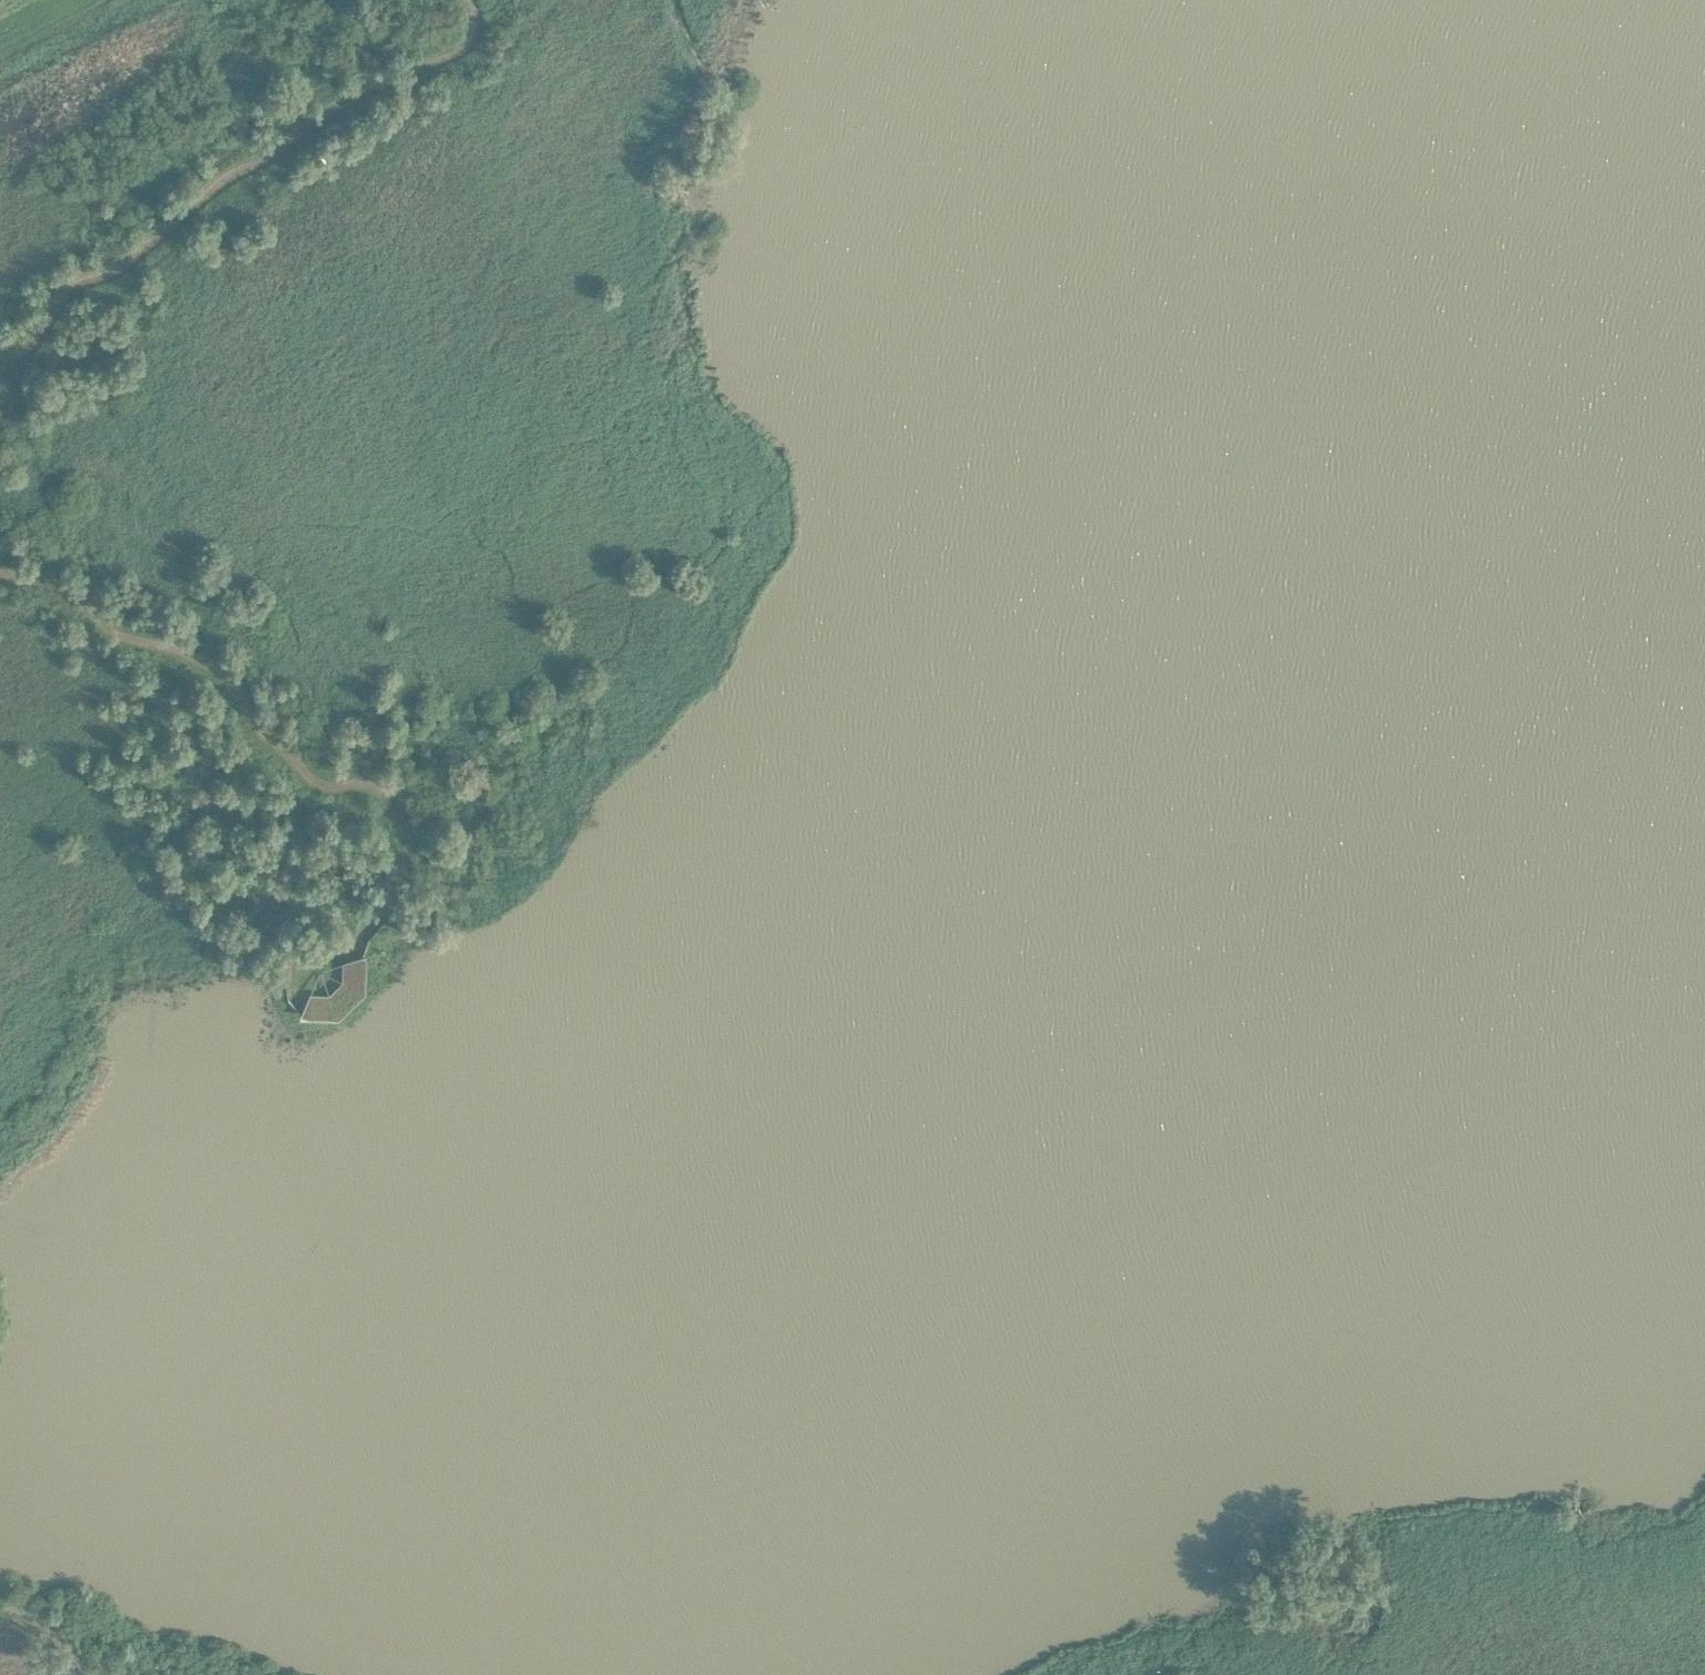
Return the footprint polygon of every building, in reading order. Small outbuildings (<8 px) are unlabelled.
[(340,969),(341,933),(322,940),(321,960),(308,972),(288,973),(280,991),(317,992),(340,969)]
